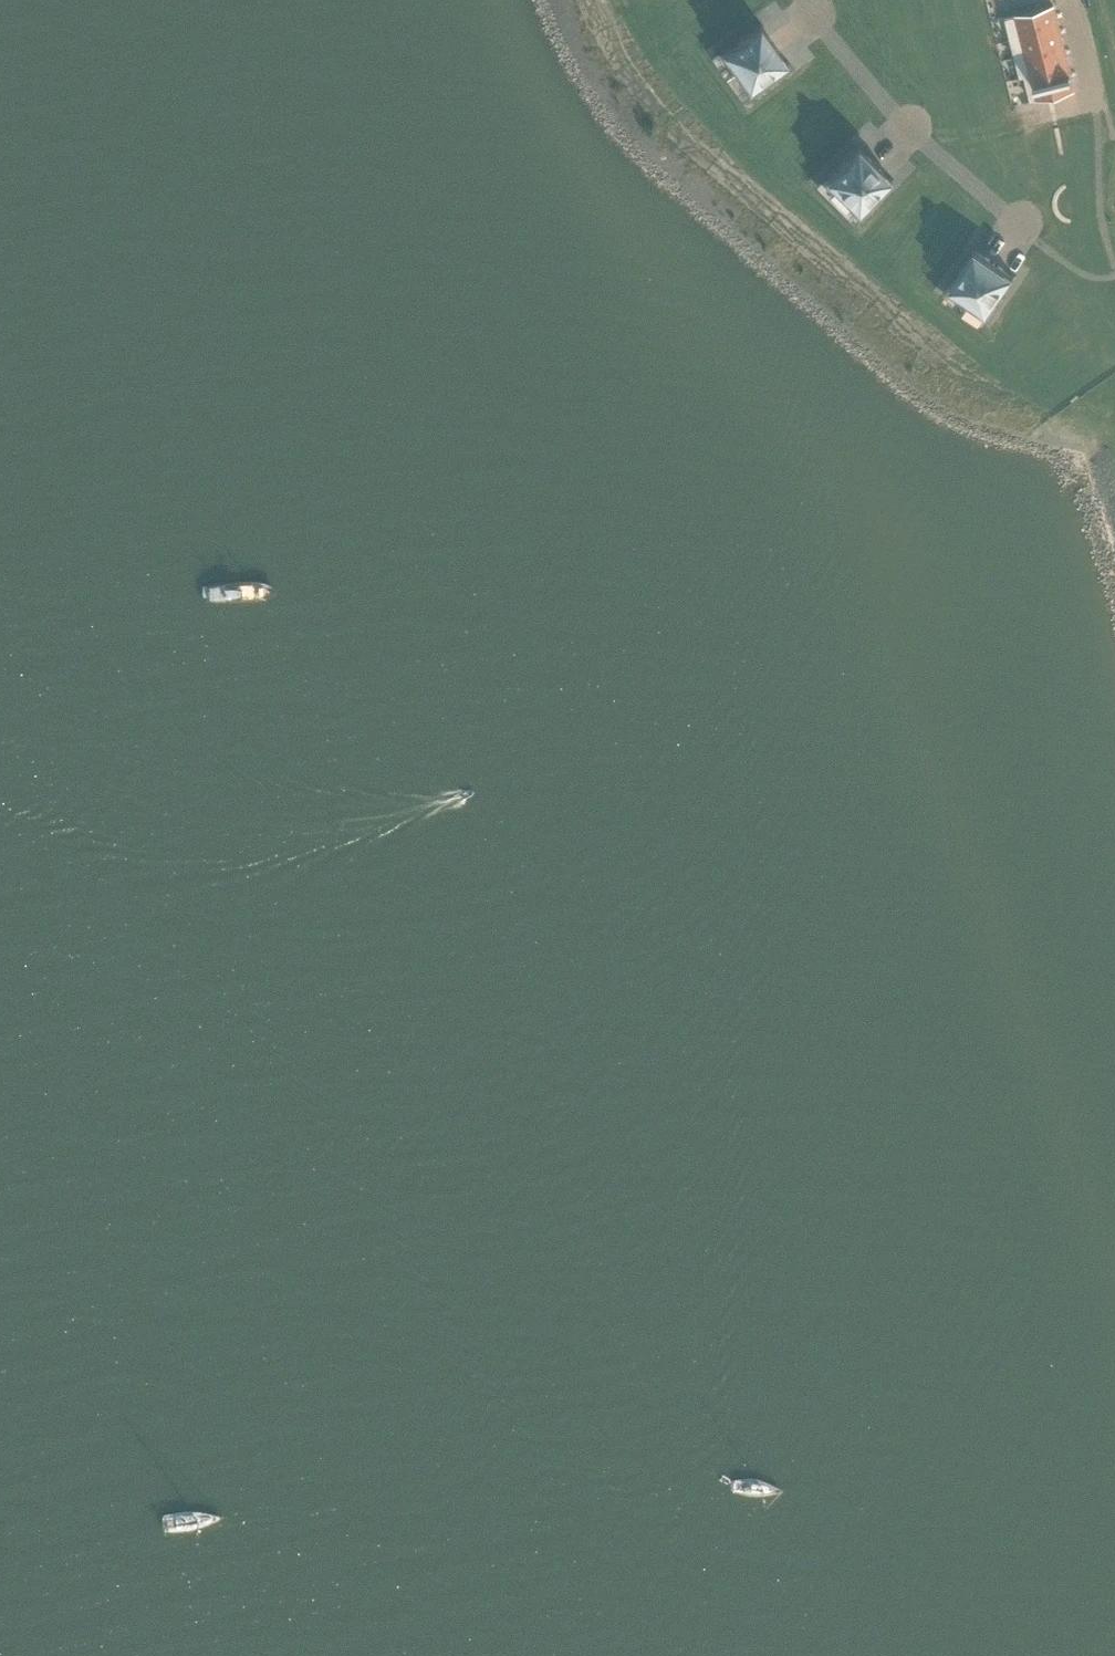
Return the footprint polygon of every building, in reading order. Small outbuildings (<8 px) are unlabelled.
[(1055,6),(1050,7),(1010,17),(1005,18),(1020,78),(1024,77),(1030,101),(1074,90),(1055,6)] [(718,52),(733,73),(773,45),(761,28),(764,27),(761,22),(718,52)] [(773,45),(733,73),(748,94),(790,64),(787,60),(785,61),(773,45)] [(862,147),(858,144),(821,180),(858,217),(894,180),(890,176),(888,178),(859,150),(862,147)] [(945,289),(966,303),(994,264),(977,252),(979,250),(974,246),(945,289)] [(994,264),(966,303),(987,318),(1017,276),(1012,273),(1010,275),(994,264)]
